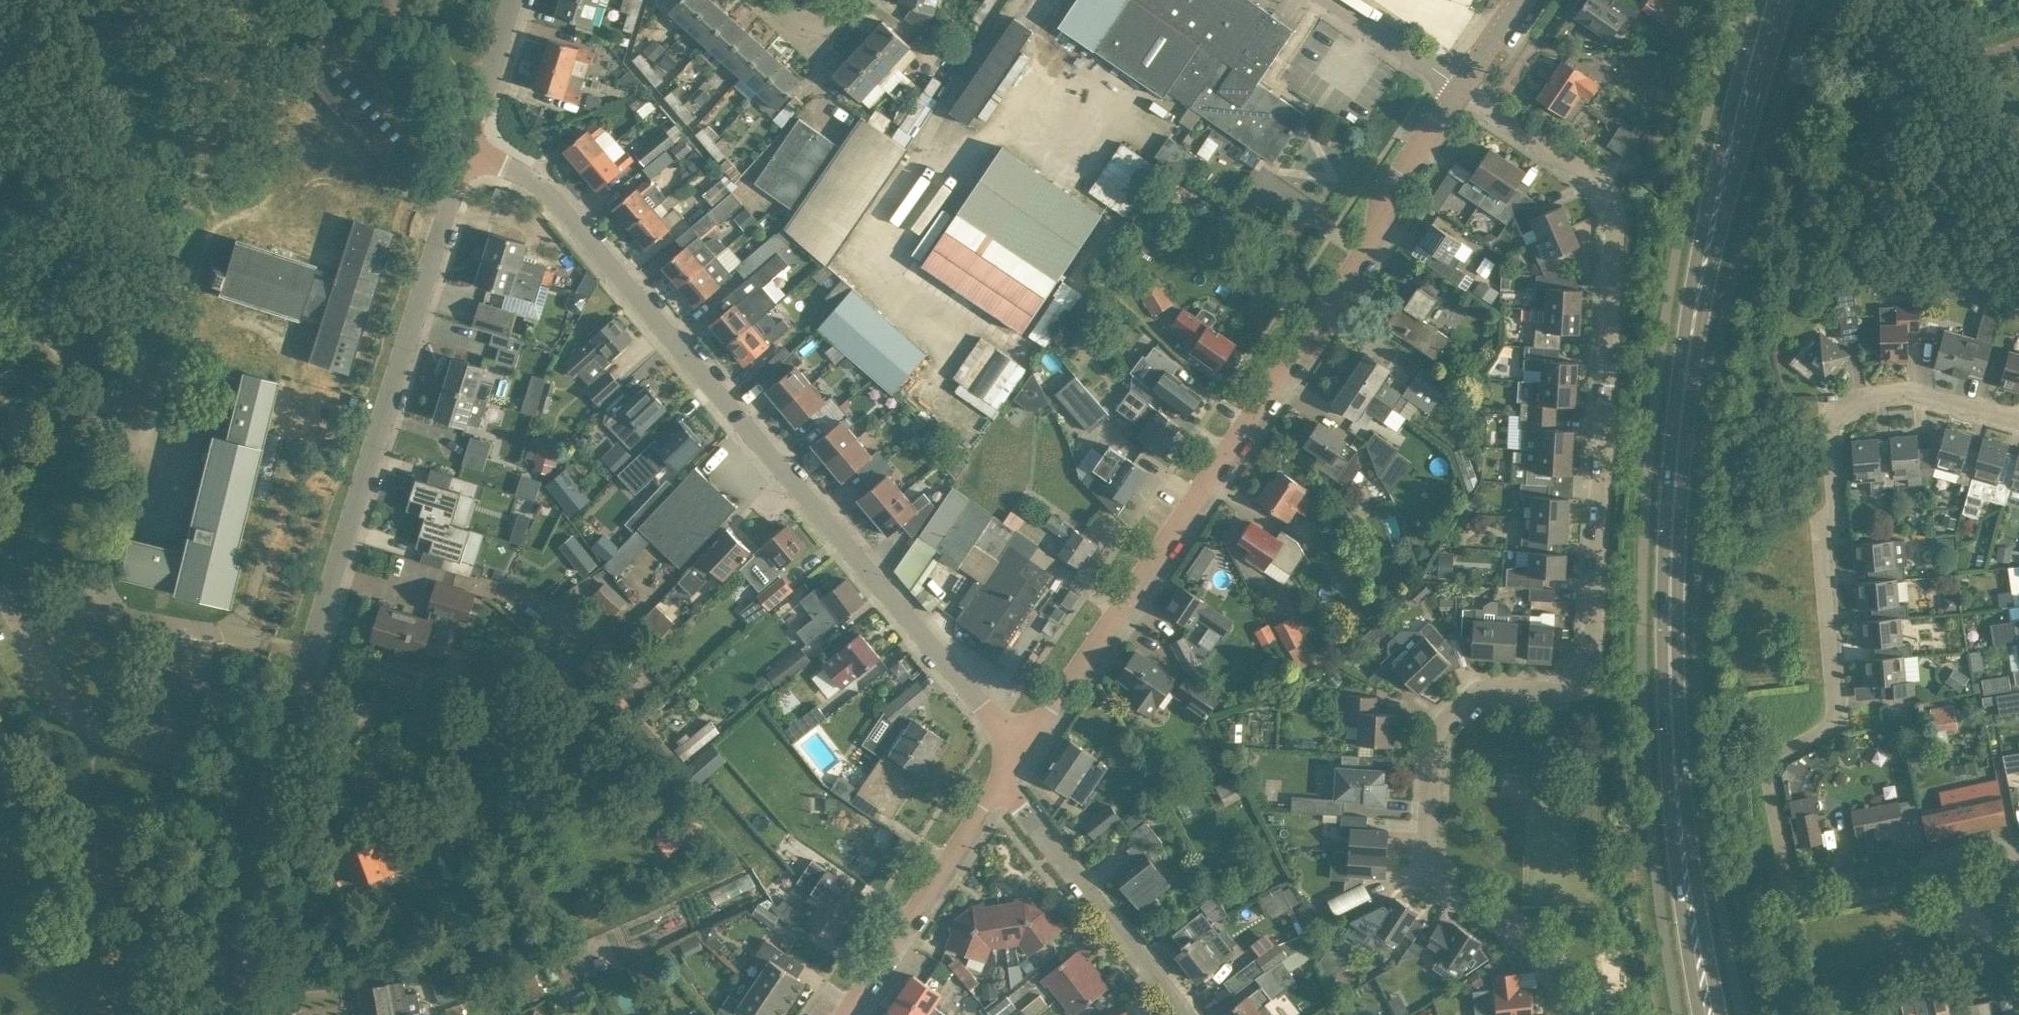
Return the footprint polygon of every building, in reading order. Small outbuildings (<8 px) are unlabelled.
[(599,3),(591,0),(561,0),(557,15),(592,26),(599,3)] [(621,10),(629,13),(639,15),(643,0),(624,0),(621,10)] [(713,0),(680,0),(671,10),(689,27),(713,0)] [(689,27),(706,43),(731,16),(714,0),(713,0),(689,27)] [(899,2),(934,13),(938,0),(900,0),(899,2)] [(1258,82),(1295,29),(1252,0),(1076,0),(1059,25),(1093,48),(1163,96),(1168,89),(1190,104),(1169,135),(1182,144),(1203,113),(1202,112),(1208,104),(1196,95),(1211,73),(1223,81),(1218,88),(1243,105),(1258,82)] [(1604,0),(1581,0),(1576,8),(1579,10),(1576,15),(1586,22),(1583,25),(1597,34),(1599,31),(1611,39),(1626,17),(1632,21),(1640,9),(1627,0),(1613,0),(1610,4),(1604,0)] [(1673,0),(1648,0),(1643,6),(1669,24),(1681,8),(1682,6),(1673,0)] [(639,15),(629,13),(624,29),(633,32),(639,15)] [(724,60),(749,32),(731,16),(706,43),(724,60)] [(1012,18),(948,112),(966,123),(1030,30),(1012,18)] [(867,38),(895,64),(911,46),(883,20),(867,38)] [(382,159),(376,179),(406,189),(425,132),(417,124),(420,122),(419,121),(417,122),(332,24),(331,25),(330,25),(289,62),(290,63),(292,61),(380,157),(379,158),(379,159),(381,158),(382,159)] [(767,48),(749,32),(724,60),(742,76),(767,48)] [(550,38),(542,63),(584,76),(588,63),(592,64),(595,53),(569,44),(550,38)] [(654,61),(667,48),(656,38),(643,50),(654,61)] [(895,64),(867,38),(850,56),(878,82),(895,64)] [(767,48),(742,76),(760,93),(785,64),(767,48)] [(645,73),(653,66),(641,52),(633,58),(645,73)] [(677,62),(667,53),(658,62),(668,72),(677,62)] [(1660,68),(1654,83),(1660,85),(1669,60),(1651,54),(1647,63),(1660,68)] [(392,66),(383,56),(373,65),(382,75),(392,66)] [(878,82),(850,56),(834,75),(849,88),(861,100),(878,82)] [(1539,98),(1560,112),(1573,121),(1585,103),(1578,99),(1583,92),(1589,97),(1598,83),(1564,60),(1539,98)] [(584,76),(542,63),(534,88),(554,94),(579,102),(583,91),(579,90),(584,76)] [(777,109),(790,95),(803,80),(785,64),(760,93),(777,109)] [(653,66),(645,73),(657,87),(665,81),(660,75),(654,68),(653,66)] [(640,82),(629,70),(619,79),(630,91),(640,82)] [(1305,114),(1258,82),(1243,105),(1218,88),(1223,81),(1211,73),(1196,95),(1208,104),(1202,112),(1203,113),(1273,161),(1305,114)] [(934,75),(923,90),(932,97),(943,81),(934,75)] [(627,91),(593,79),(591,86),(625,97),(627,91)] [(626,99),(635,110),(638,107),(651,97),(642,86),(626,99)] [(712,96),(705,89),(695,99),(702,106),(712,96)] [(676,110),(684,104),(683,102),(674,92),(672,90),(664,96),(676,110)] [(805,102),(796,94),(774,118),(783,127),(805,102)] [(920,95),(910,111),(918,118),(929,102),(920,95)] [(684,104),(676,110),(688,124),(696,117),(684,104)] [(872,115),(867,111),(864,109),(860,114),(862,116),(868,120),(872,115)] [(918,118),(910,111),(900,125),(909,131),(918,118)] [(796,237),(817,256),(828,265),(909,148),(862,116),(841,146),(795,211),(784,227),(796,237)] [(795,211),(841,146),(799,117),(754,183),(795,211)] [(601,118),(580,136),(565,149),(581,169),(606,148),(596,137),(608,126),(601,118)] [(653,161),(671,146),(676,142),(676,141),(686,133),(677,122),(667,131),(665,128),(635,152),(646,166),(653,161)] [(1641,138),(1639,137),(1631,131),(1621,125),(1608,144),(1632,160),(1641,138)] [(708,148),(716,141),(704,126),(696,133),(708,148)] [(1203,158),(1182,144),(1169,135),(1155,155),(1189,179),(1203,158)] [(693,149),(684,138),(672,147),(681,158),(693,149)] [(727,154),(717,142),(716,141),(708,148),(720,162),(728,155),(727,154)] [(1090,191),(1130,217),(1150,184),(1160,168),(1121,143),(1090,191)] [(923,264),(1023,332),(1103,214),(1002,146),(923,264)] [(1489,188),(1509,160),(1491,147),(1466,184),(1475,189),(1480,182),(1489,188)] [(606,148),(581,169),(598,189),(635,158),(627,149),(615,159),(606,148)] [(729,158),(718,167),(723,173),(725,171),(734,181),(742,173),(729,158)] [(1527,172),(1509,160),(1489,188),(1482,198),(1491,205),(1494,202),(1502,208),(1496,216),(1507,223),(1527,194),(1517,187),(1527,172)] [(653,161),(646,166),(644,168),(650,177),(651,178),(661,171),(653,161)] [(630,227),(663,199),(666,197),(650,177),(614,208),(630,227)] [(704,194),(714,206),(733,191),(723,178),(704,194)] [(679,285),(703,265),(715,255),(726,247),(720,240),(713,239),(704,241),(701,237),(718,222),(719,224),(744,204),(733,191),(714,206),(691,226),(699,236),(678,253),(663,266),(679,285)] [(671,193),(666,197),(663,199),(630,227),(648,247),(683,217),(677,209),(682,205),(671,193)] [(1445,200),(1435,193),(1428,203),(1438,210),(1445,200)] [(1253,231),(1267,212),(1251,200),(1248,198),(1234,217),(1253,231)] [(1534,228),(1538,238),(1572,224),(1563,204),(1522,222),(1526,231),(1534,228)] [(748,207),(738,215),(749,227),(758,220),(748,207)] [(309,359),(314,361),(347,371),(392,232),(354,220),(336,275),(313,268),(314,264),(236,239),(219,292),(297,318),(299,311),(322,318),(309,359)] [(1456,266),(1461,258),(1465,261),(1473,249),(1450,233),(1433,222),(1419,242),(1435,253),(1428,263),(1460,285),(1467,273),(1456,266)] [(1171,241),(1181,237),(1177,224),(1166,228),(1171,241)] [(1535,253),(1544,274),(1565,275),(1562,252),(1580,244),(1572,224),(1538,238),(1538,239),(1530,242),(1535,253)] [(486,258),(544,276),(546,269),(548,265),(536,262),(537,257),(523,253),(526,242),(494,232),(486,258)] [(739,268),(747,279),(779,252),(787,245),(777,233),(776,232),(773,235),(769,238),(743,261),(736,266),(739,268)] [(1491,246),(1497,237),(1491,233),(1486,234),(1482,240),(1491,246)] [(743,298),(727,311),(712,324),(729,344),(768,311),(778,302),(763,286),(789,264),(779,252),(747,279),(736,289),(743,298)] [(723,265),(715,255),(703,265),(679,285),(697,306),(712,293),(733,275),(724,264),(723,265)] [(544,276),(486,258),(478,284),(497,290),(528,300),(530,294),(538,296),(542,282),(544,276)] [(813,275),(822,284),(834,271),(825,264),(813,275)] [(1097,285),(1113,279),(1109,267),(1093,273),(1097,285)] [(1547,297),(1546,308),(1546,309),(1581,311),(1582,288),(1564,287),(1565,275),(1544,274),(1539,273),(1538,297),(1547,297)] [(1511,274),(1502,274),(1502,288),(1511,288),(1511,274)] [(1159,277),(1138,289),(1153,315),(1174,303),(1159,277)] [(1481,279),(1473,291),(1492,303),(1500,291),(1481,279)] [(1083,312),(1086,314),(1095,320),(1106,305),(1104,303),(1109,295),(1102,290),(1090,282),(1074,305),(1077,307),(1073,314),(1079,318),(1083,312)] [(1386,324),(1402,336),(1435,358),(1450,337),(1423,319),(1437,299),(1418,286),(1402,310),(1398,307),(1386,324)] [(1854,286),(1840,287),(1842,299),(1838,300),(1842,332),(1846,332),(1847,339),(1861,338),(1854,286)] [(854,287),(831,313),(818,328),(893,393),(929,352),(854,287)] [(570,293),(567,304),(569,308),(578,311),(582,309),(587,299),(585,294),(575,291),(570,293)] [(1072,306),(1056,295),(1029,335),(1046,346),(1072,306)] [(494,331),(506,334),(513,311),(481,302),(474,325),(494,331)] [(1880,324),(1881,341),(1882,361),(1909,360),(1908,330),(1920,329),(1919,304),(1896,305),(1897,324),(1880,324)] [(1526,346),(1526,347),(1560,349),(1561,331),(1580,332),(1581,311),(1546,309),(1546,308),(1532,307),(1531,321),(1537,322),(1535,346),(1526,346)] [(1192,350),(1202,357),(1218,368),(1235,343),(1211,327),(1216,319),(1215,315),(1205,308),(1201,309),(1196,317),(1184,309),(1173,324),(1198,341),(1192,350)] [(746,364),(761,351),(790,326),(784,318),(778,323),(768,311),(729,344),(746,364)] [(587,388),(592,394),(613,375),(609,371),(605,367),(614,359),(612,357),(633,338),(626,330),(628,325),(621,318),(617,320),(615,318),(600,331),(565,363),(576,375),(582,370),(593,382),(587,388)] [(1075,336),(1082,326),(1083,325),(1074,319),(1073,318),(1073,319),(1066,329),(1060,337),(1053,346),(1063,353),(1069,344),(1073,347),(1078,339),(1075,336)] [(1945,329),(1940,348),(1935,367),(1967,376),(1968,371),(1982,375),(1988,356),(1992,342),(1945,329)] [(506,334),(494,331),(490,343),(500,346),(495,362),(516,368),(525,340),(506,334)] [(1811,374),(1813,373),(1827,383),(1849,355),(1820,333),(1810,346),(1808,345),(1807,346),(1805,344),(1792,362),(1809,376),(1811,374)] [(1874,349),(1872,335),(1861,337),(1863,351),(1874,349)] [(976,393),(1004,354),(981,337),(953,377),(976,393)] [(1560,349),(1526,347),(1525,369),(1543,370),(1542,381),(1577,383),(1578,361),(1559,360),(1560,349)] [(18,379),(2,349),(0,350),(0,388),(18,379)] [(780,404),(783,408),(812,383),(798,366),(804,361),(794,349),(776,366),(784,376),(767,390),(771,393),(769,395),(778,406),(780,404)] [(1185,369),(1160,349),(1153,359),(1157,362),(1142,381),(1188,416),(1202,397),(1178,378),(1185,369)] [(2005,366),(1999,385),(2018,390),(2018,352),(2009,350),(2005,366)] [(1431,412),(1441,397),(1448,385),(1422,367),(1413,380),(1403,393),(1393,386),(1393,388),(1382,380),(1390,368),(1367,352),(1350,377),(1401,412),(1410,399),(1431,412)] [(847,355),(839,362),(843,367),(851,367),(856,363),(847,355)] [(486,368),(474,363),(455,357),(446,386),(488,400),(493,386),(482,382),(486,368)] [(1034,370),(1031,373),(1020,390),(1014,398),(1026,406),(1026,409),(1039,410),(1039,407),(1050,403),(1040,382),(1034,370)] [(119,576),(159,585),(173,589),(173,591),(228,604),(238,563),(231,561),(248,493),(266,497),(281,436),(264,431),(276,380),(242,372),(226,438),(212,435),(183,551),(129,538),(119,576)] [(621,384),(613,375),(592,394),(600,403),(621,384)] [(1110,413),(1076,375),(1057,392),(1090,430),(1110,413)] [(1392,426),(1401,412),(1350,377),(1333,403),(1356,418),(1363,407),(1392,426)] [(552,396),(555,384),(545,381),(542,393),(543,394),(539,410),(548,412),(553,396),(552,396)] [(1575,405),(1577,383),(1542,381),(1532,381),(1531,402),(1521,402),(1520,414),(1555,416),(1556,404),(1575,405)] [(812,383),(783,408),(785,411),(783,412),(793,423),(794,422),(798,425),(814,411),(822,421),(841,405),(832,394),(826,400),(812,383)] [(480,426),(488,400),(446,386),(436,417),(467,426),(469,422),(480,426)] [(644,428),(652,420),(667,407),(647,386),(634,399),(629,393),(629,392),(629,391),(607,412),(605,421),(610,416),(619,427),(615,431),(631,448),(649,431),(648,430),(647,431),(644,428)] [(1181,425),(1150,402),(1131,388),(1116,408),(1144,429),(1139,436),(1161,452),(1181,425)] [(352,393),(348,407),(354,409),(358,395),(352,393)] [(539,405),(525,400),(522,410),(536,415),(539,405)] [(855,422),(844,409),(841,405),(822,421),(830,430),(813,444),(816,448),(815,449),(824,460),(826,459),(828,462),(858,437),(849,427),(855,422)] [(1522,428),(1521,448),(1573,451),(1574,429),(1555,428),(1555,416),(1520,414),(1519,428),(1522,428)] [(1357,448),(1336,434),(1320,423),(1305,444),(1328,459),(1322,469),(1337,479),(1357,448)] [(679,466),(687,458),(701,444),(689,431),(685,434),(678,426),(639,462),(635,458),(622,471),(640,489),(663,467),(659,464),(668,455),(679,466)] [(1935,467),(1933,474),(1957,480),(1970,484),(1972,477),(1978,456),(1966,453),(1972,434),(1946,426),(1939,453),(1934,466),(1935,467)] [(1380,475),(1381,474),(1399,448),(1375,431),(1368,441),(1367,440),(1367,441),(1380,474),(1380,475)] [(1891,437),(1892,457),(1894,477),(1908,476),(1909,485),(1920,484),(1931,483),(1933,474),(1935,467),(1934,466),(1939,453),(1919,455),(1917,434),(1891,437)] [(472,436),(467,451),(463,463),(484,470),(488,459),(493,443),(472,436)] [(872,454),(858,437),(828,462),(831,465),(829,467),(838,478),(840,476),(843,480),(860,466),(868,475),(887,459),(878,449),(872,454)] [(1985,498),(2004,504),(2007,494),(2009,487),(2015,467),(2003,464),(2009,444),(1983,437),(1978,456),(1972,477),(1970,484),(1962,511),(1965,512),(1965,513),(1978,517),(1983,500),(1985,498)] [(1895,486),(1894,477),(1892,457),(1880,458),(1879,438),(1852,440),(1855,480),(1870,479),(1882,478),(1882,487),(1895,486)] [(537,461),(534,469),(552,474),(554,467),(558,468),(563,447),(539,440),(533,460),(537,461)] [(617,472),(633,455),(619,441),(602,457),(617,472)] [(1085,481),(1104,500),(1118,514),(1148,470),(1131,459),(1111,445),(1085,481)] [(1528,463),(1527,482),(1550,484),(1552,484),(1553,472),(1571,473),(1573,451),(1521,448),(1521,449),(1522,449),(1521,463),(1528,463)] [(2004,504),(2006,505),(2006,503),(2018,507),(2018,453),(2015,467),(2009,487),(2007,494),(2004,504)] [(872,513),(874,516),(904,492),(889,475),(896,469),(887,459),(868,475),(876,485),(859,499),(862,502),(860,504),(870,515),(872,513)] [(646,519),(639,527),(680,567),(724,520),(738,506),(696,466),(682,481),(669,495),(646,519)] [(567,469),(566,468),(546,484),(571,515),(591,499),(583,488),(582,488),(567,469)] [(1289,520),(1297,508),(1309,491),(1310,490),(1299,482),(1282,471),(1274,483),(1271,480),(1258,499),(1275,510),(1289,520)] [(522,472),(516,490),(536,497),(543,479),(522,472)] [(450,487),(428,480),(417,477),(407,509),(426,515),(453,523),(462,492),(475,496),(480,482),(453,474),(450,487)] [(1550,484),(1527,482),(1521,482),(1520,494),(1524,494),(1524,504),(1532,505),(1532,516),(1569,519),(1570,497),(1549,496),(1550,484)] [(954,485),(919,535),(945,552),(984,580),(982,582),(958,618),(985,636),(984,639),(1001,650),(1053,574),(1029,558),(1039,543),(1019,529),(1018,529),(1017,530),(1004,521),(992,513),(993,512),(954,485)] [(646,519),(669,495),(660,486),(637,510),(646,519)] [(1850,500),(1860,499),(1859,487),(1849,488),(1850,500)] [(906,520),(917,533),(936,505),(925,492),(913,502),(904,492),(874,516),(877,520),(875,521),(884,532),(886,531),(889,534),(906,520)] [(1358,520),(1351,510),(1343,501),(1332,510),(1339,519),(1347,529),(1352,535),(1363,526),(1358,520)] [(1019,529),(1023,523),(1026,519),(1012,509),(1004,521),(1017,530),(1018,529),(1019,529)] [(1098,543),(1081,532),(1053,512),(1045,524),(1065,538),(1057,550),(1065,555),(1082,567),(1098,543)] [(1957,518),(1945,514),(1942,524),(1954,528),(1957,518)] [(475,564),(462,560),(471,529),(466,527),(453,523),(426,515),(417,546),(425,549),(446,555),(442,567),(463,574),(471,576),(473,571),(475,564)] [(1521,550),(1530,550),(1546,551),(1547,540),(1567,541),(1569,519),(1532,516),(1531,528),(1523,528),(1521,550)] [(1263,570),(1263,569),(1270,559),(1291,573),(1305,552),(1298,540),(1281,529),(1276,537),(1252,522),(1250,525),(1247,523),(1240,534),(1243,536),(1241,539),(1252,547),(1247,555),(1249,556),(1247,558),(1263,570)] [(787,524),(772,537),(754,552),(756,555),(752,558),(770,581),(786,568),(783,565),(806,546),(787,524)] [(578,588),(601,564),(572,526),(547,545),(578,588)] [(724,579),(746,555),(751,550),(728,528),(687,571),(702,585),(716,571),(724,579)] [(523,543),(526,533),(514,529),(511,540),(523,543)] [(609,559),(620,548),(605,534),(594,546),(609,559)] [(1941,539),(1942,551),(1953,551),(1953,538),(1941,539)] [(1876,568),(1877,580),(1896,578),(1897,579),(1904,578),(1904,565),(1908,565),(1906,539),(1893,540),(1873,541),(1853,543),(1855,569),(1876,568)] [(1206,544),(1199,554),(1210,562),(1217,552),(1206,544)] [(1421,544),(1414,547),(1419,559),(1431,555),(1428,548),(1421,544)] [(1998,545),(1996,559),(2010,561),(2011,560),(2013,549),(2013,547),(1998,545)] [(1362,578),(1344,547),(1330,555),(1348,586),(1362,578)] [(1546,551),(1530,550),(1529,564),(1520,564),(1507,567),(1506,585),(1530,586),(1544,587),(1544,575),(1565,577),(1566,553),(1546,551)] [(1985,554),(1978,554),(1977,564),(1984,565),(1985,554)] [(485,566),(475,563),(475,564),(473,571),(483,574),(485,566)] [(1440,563),(1439,577),(1453,577),(1453,564),(1440,563)] [(759,597),(769,609),(770,610),(795,589),(783,575),(758,596),(759,597)] [(847,578),(832,590),(823,597),(824,598),(814,606),(820,614),(800,629),(810,642),(864,600),(847,578)] [(1896,578),(1877,580),(1856,581),(1859,608),(1879,606),(1880,618),(1900,616),(1900,617),(1908,617),(1907,603),(1898,604),(1897,579),(1896,578)] [(431,579),(425,608),(468,616),(474,588),(431,579)] [(1410,591),(1419,602),(1432,590),(1422,579),(1410,591)] [(607,580),(593,595),(616,615),(629,600),(607,580)] [(1232,620),(1198,596),(1182,585),(1165,609),(1182,620),(1191,626),(1198,616),(1223,634),(1232,620)] [(1529,598),(1532,599),(1555,600),(1555,588),(1544,587),(1530,586),(1529,598)] [(1441,604),(1453,605),(1453,590),(1441,590),(1441,604)] [(1998,593),(2000,607),(2008,606),(2018,604),(2018,590),(1998,593)] [(1948,597),(1945,602),(1945,608),(1956,607),(1955,597),(1948,597)] [(1472,656),(1494,657),(1496,620),(1498,600),(1492,600),(1484,606),(1484,608),(1463,607),(1463,614),(1462,634),(1474,635),(1472,656)] [(1518,638),(1529,638),(1530,616),(1531,614),(1523,613),(1512,613),(1512,608),(1507,600),(1498,600),(1496,620),(1494,657),(1516,658),(1518,638)] [(642,618),(652,627),(666,613),(656,603),(642,618)] [(2008,606),(2011,620),(2015,620),(2015,621),(1997,627),(2000,646),(2018,643),(2018,604),(2008,606)] [(433,621),(383,605),(373,637),(393,643),(391,649),(440,664),(446,645),(427,639),(433,621)] [(1065,611),(1057,605),(1051,615),(1059,620),(1065,611)] [(1540,616),(1530,616),(1529,638),(1529,659),(1552,660),(1555,613),(1543,612),(1540,616)] [(1307,639),(1293,614),(1274,625),(1287,650),(1289,649),(1299,668),(1315,660),(1304,641),(1307,639)] [(1882,645),(1883,657),(1903,655),(1903,656),(1911,656),(1910,641),(1901,641),(1900,617),(1900,616),(1880,618),(1860,620),(1862,646),(1882,645)] [(1429,620),(1418,631),(1417,629),(1401,628),(1395,635),(1409,650),(1436,676),(1451,662),(1437,647),(1446,638),(1432,624),(1429,620)] [(1372,627),(1381,637),(1388,630),(1379,621),(1372,627)] [(1255,630),(1263,645),(1277,637),(1269,622),(1255,630)] [(1569,628),(1557,628),(1557,635),(1568,636),(1569,628)] [(861,633),(845,645),(840,650),(841,650),(824,665),(843,687),(880,656),(861,633)] [(1185,635),(1172,642),(1187,671),(1200,664),(1185,635)] [(1419,693),(1436,676),(1409,650),(1395,635),(1388,641),(1389,651),(1391,653),(1382,661),(1384,663),(1368,678),(1377,683),(1385,675),(1396,686),(1404,678),(1419,693)] [(812,659),(802,646),(780,662),(791,676),(812,659)] [(1137,651),(1119,677),(1136,689),(1127,701),(1148,716),(1157,703),(1158,704),(1176,678),(1137,651)] [(1903,655),(1883,657),(1863,658),(1866,685),(1886,683),(1887,696),(1907,694),(1914,694),(1913,680),(1905,680),(1903,656),(1903,655)] [(890,667),(898,676),(907,669),(900,660),(890,667)] [(1959,670),(1950,684),(1960,691),(1966,682),(1970,677),(1959,670)] [(1190,673),(1175,693),(1176,694),(1179,690),(1210,711),(1207,715),(1208,716),(1222,695),(1190,673)] [(2011,689),(2008,674),(1981,679),(1982,685),(1983,689),(1984,693),(2011,689)] [(562,700),(563,698),(569,686),(560,681),(552,694),(560,699),(562,700)] [(884,709),(894,721),(879,743),(889,750),(920,771),(942,737),(915,719),(915,720),(905,713),(929,693),(918,681),(903,694),(888,706),(884,709)] [(1303,689),(1302,688),(1290,693),(1295,705),(1307,700),(1307,698),(1303,689)] [(1997,694),(1998,702),(2000,714),(2018,711),(2018,691),(1997,694)] [(1358,742),(1374,744),(1394,745),(1396,713),(1376,712),(1377,696),(1346,694),(1345,719),(1359,720),(1358,742)] [(818,704),(785,729),(795,741),(827,717),(818,704)] [(1958,728),(1954,705),(1930,709),(1934,729),(1935,732),(1946,730),(1958,728)] [(648,720),(634,732),(673,775),(690,760),(683,752),(679,755),(648,720)] [(1896,738),(1890,734),(1887,732),(1880,741),(1894,751),(1901,741),(1896,738)] [(1070,738),(1044,777),(1069,794),(1096,756),(1070,738)] [(861,789),(851,781),(840,774),(831,788),(841,795),(857,806),(874,817),(880,807),(892,815),(921,772),(920,771),(889,750),(861,789)] [(2001,754),(2005,771),(2015,769),(2015,773),(2018,773),(2018,751),(2001,754)] [(1364,803),(1367,803),(1387,805),(1388,783),(1392,783),(1393,769),(1372,768),(1373,756),(1359,755),(1343,754),(1342,765),(1337,765),(1334,797),(1351,798),(1364,799),(1364,803)] [(689,792),(708,775),(695,760),(676,776),(689,792)] [(1797,774),(1789,771),(1786,779),(1793,783),(1797,774)] [(1922,808),(1924,819),(1928,839),(2006,822),(1997,778),(1939,791),(1942,804),(1922,808)] [(1324,813),(1325,813),(1326,797),(1293,795),(1292,811),(1324,813)] [(1122,817),(1110,802),(1084,824),(1095,838),(1122,817)] [(1924,840),(1921,820),(1919,810),(1900,814),(1898,802),(1853,811),(1858,835),(1865,833),(1868,851),(1924,840)] [(686,806),(654,837),(670,855),(703,824),(686,806)] [(1144,817),(1138,809),(1126,819),(1133,827),(1144,817)] [(1816,812),(1795,816),(1801,845),(1822,841),(1816,812)] [(1348,814),(1345,814),(1342,814),(1341,835),(1350,838),(1350,851),(1387,852),(1389,829),(1367,828),(1368,815),(1348,814)] [(1163,841),(1154,830),(1155,830),(1147,820),(1130,833),(1136,841),(1127,848),(1137,860),(1116,877),(1140,907),(1156,895),(1152,890),(1166,878),(1154,863),(1162,856),(1155,847),(1163,841)] [(392,836),(366,847),(347,854),(359,884),(371,879),(375,889),(394,882),(389,871),(404,866),(392,836)] [(1350,874),(1349,881),(1364,882),(1364,874),(1386,876),(1387,852),(1350,851),(1350,874)] [(803,873),(798,882),(849,916),(864,893),(848,882),(839,876),(812,859),(803,873)] [(798,882),(792,891),(804,898),(797,909),(787,899),(779,906),(775,900),(772,904),(779,913),(799,937),(810,922),(834,938),(849,916),(798,882)] [(1292,905),(1284,889),(1282,885),(1262,896),(1272,917),(1293,906),(1292,905)] [(1293,885),(1284,889),(1292,905),(1301,901),(1293,885)] [(1214,895),(1201,907),(1214,921),(1227,909),(1214,895)] [(1377,908),(1372,896),(1348,908),(1354,919),(1374,932),(1368,942),(1389,956),(1407,928),(1418,911),(1397,897),(1385,915),(1378,911),(1377,908)] [(1025,899),(1000,903),(1006,944),(1021,942),(1036,904),(1025,899)] [(772,927),(786,936),(791,927),(777,918),(780,914),(760,901),(752,913),(773,926),(772,927)] [(1304,902),(1296,911),(1311,925),(1319,916),(1304,902)] [(991,947),(1006,944),(1000,903),(974,907),(965,914),(991,947)] [(1030,954),(1047,941),(1063,928),(1046,908),(1036,904),(1021,942),(1030,954)] [(947,946),(971,955),(967,964),(982,970),(991,947),(965,914),(956,921),(947,946)] [(1233,947),(1239,942),(1219,916),(1213,921),(1233,947)] [(706,941),(708,940),(717,936),(720,935),(714,922),(701,928),(706,941)] [(1453,933),(1438,924),(1436,928),(1428,941),(1425,944),(1434,951),(1439,954),(1441,955),(1466,972),(1489,956),(1480,943),(1482,940),(1458,925),(1453,933)] [(1196,939),(1186,926),(1175,935),(1185,948),(1178,954),(1198,980),(1218,964),(1197,938),(1196,939)] [(679,939),(687,955),(704,947),(696,931),(679,939)] [(769,961),(755,981),(790,1005),(806,982),(778,963),(786,952),(767,939),(757,954),(769,961)] [(1278,941),(1275,943),(1260,954),(1261,956),(1262,955),(1270,967),(1283,959),(1288,956),(1279,943),(1278,941)] [(1353,961),(1329,946),(1320,960),(1327,974),(1349,966),(1353,961)] [(1063,961),(1044,976),(1041,978),(1046,985),(1050,982),(1059,995),(1094,967),(1079,949),(1063,961)] [(659,974),(657,969),(649,956),(648,953),(627,965),(638,985),(659,974)] [(1270,967),(1262,955),(1261,956),(1227,981),(1236,992),(1255,978),(1270,967)] [(1035,966),(1027,956),(1020,962),(1028,972),(1035,966)] [(1266,1004),(1297,980),(1291,970),(1283,959),(1270,967),(1255,978),(1261,986),(1249,996),(1248,995),(1225,1013),(1226,1014),(1275,1014),(1266,1004)] [(941,961),(940,962),(931,975),(932,975),(940,981),(944,984),(954,971),(941,961)] [(1094,967),(1059,995),(1068,1007),(1065,1009),(1070,1014),(1072,1014),(1093,999),(1109,986),(1094,967)] [(454,999),(443,969),(430,974),(441,1004),(454,999)] [(1477,972),(1470,976),(1476,984),(1482,980),(1477,972)] [(1530,988),(1521,989),(1520,987),(1519,972),(1499,974),(1494,975),(1496,987),(1497,1000),(1484,1002),(1480,1007),(1481,1014),(1533,1014),(1530,988)] [(534,973),(521,979),(531,1000),(544,994),(534,973)] [(939,991),(926,982),(914,974),(902,992),(936,1014),(944,1014),(946,1013),(934,1005),(942,993),(939,991)] [(405,980),(362,988),(366,1014),(402,1014),(422,1011),(419,991),(407,993),(405,980)] [(755,1014),(783,1014),(790,1005),(755,981),(742,1001),(730,994),(720,1009),(730,1014),(744,1014),(747,1010),(755,1014)] [(998,990),(997,985),(983,987),(984,998),(999,996),(998,990)] [(890,1010),(897,1014),(936,1014),(902,992),(890,1010)] [(993,1014),(1034,1014),(1049,1003),(1041,993),(1022,1008),(1020,1007),(1019,1008),(1008,995),(989,1010),(993,1014)] [(1946,1008),(1944,997),(1943,995),(1933,997),(1935,1010),(1946,1008)] [(1914,1001),(1914,1002),(1902,1005),(1903,1012),(1916,1010),(1917,1013),(1928,1011),(1925,998),(1914,1001)] [(1979,1001),(1982,1014),(1993,1013),(1990,999),(1979,1001)] [(1982,1014),(1979,1001),(1969,1004),(1971,1014),(1980,1014),(1982,1014)] [(460,1002),(446,1007),(449,1014),(466,1014),(460,1002)] [(1406,1005),(1395,1011),(1397,1014),(1403,1014),(1410,1012),(1406,1005)]
